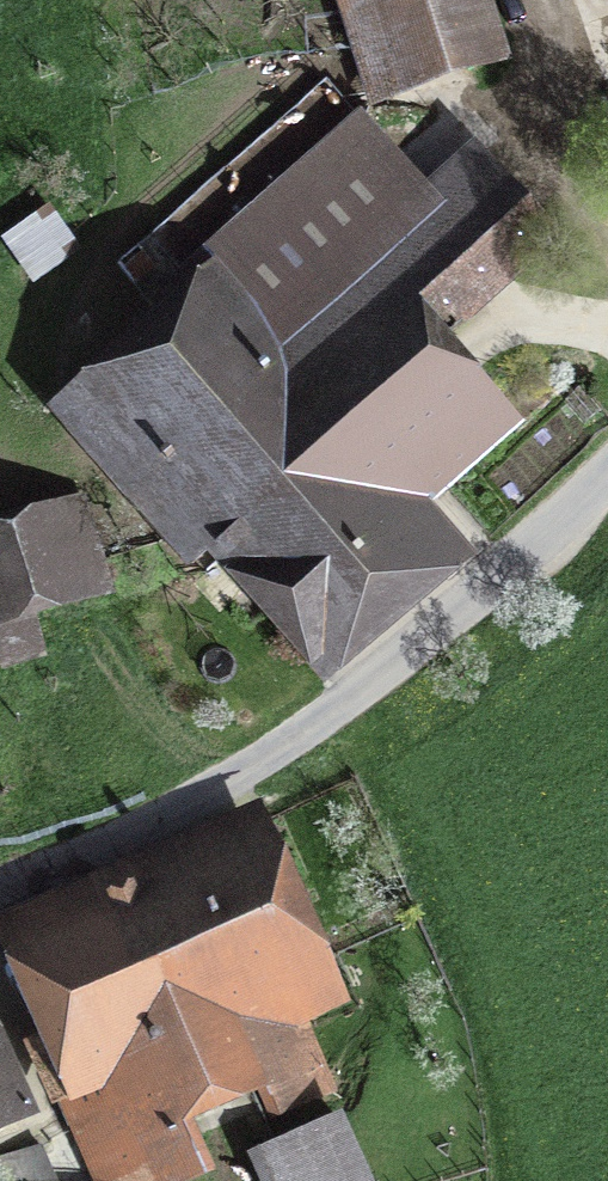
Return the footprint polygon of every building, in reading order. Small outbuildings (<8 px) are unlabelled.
[(373,94),(488,56),(470,0),(343,0),(373,94)] [(81,387),(97,405),(76,423),(193,556),(224,530),(229,536),(233,532),(329,641),(431,556),(382,499),(448,440),(492,402),(438,342),(549,244),(480,165),(465,164),(428,196),(362,120),(187,273),(197,285),(81,387)] [(105,587),(78,500),(0,524),(0,619),(105,587)] [(259,1081),(273,1114),(330,1089),(287,992),(308,983),(248,847),(135,897),(21,947),(57,1027),(51,1044),(39,1050),(97,1180),(182,1180),(198,1174),(174,1117),(259,1081)] [(33,1108),(1,1036),(0,1037),(0,1123),(33,1108)] [(272,1150),(286,1180),(367,1180),(340,1119),(272,1150)] [(0,1157),(0,1166),(5,1180),(51,1180),(40,1145),(0,1157)]
